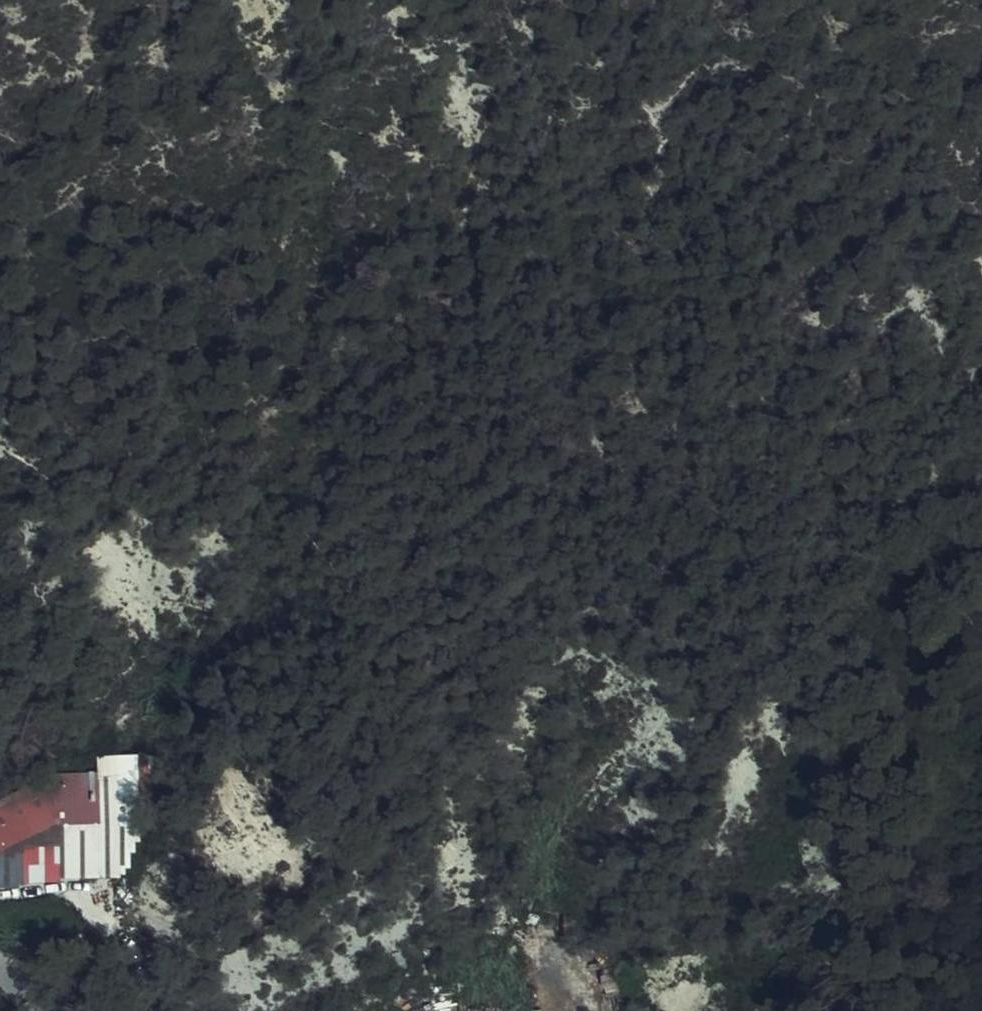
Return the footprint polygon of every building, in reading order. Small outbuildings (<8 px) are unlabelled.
[(0,804),(0,851),(62,823),(45,784),(0,804)]
